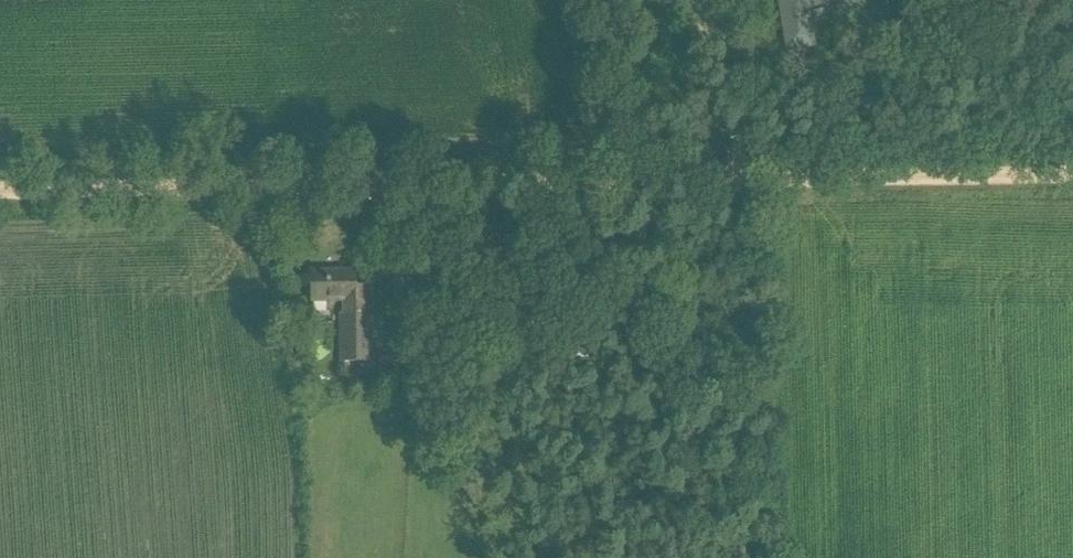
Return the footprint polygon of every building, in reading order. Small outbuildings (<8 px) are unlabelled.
[(788,50),(815,46),(811,21),(820,19),(830,13),(834,19),(863,0),(809,0),(807,0),(780,0),(788,50)] [(341,315),(342,363),(372,362),(372,315),(366,315),(366,291),(356,291),(356,271),(312,271),(312,302),(344,302),(345,315),(341,315)]
